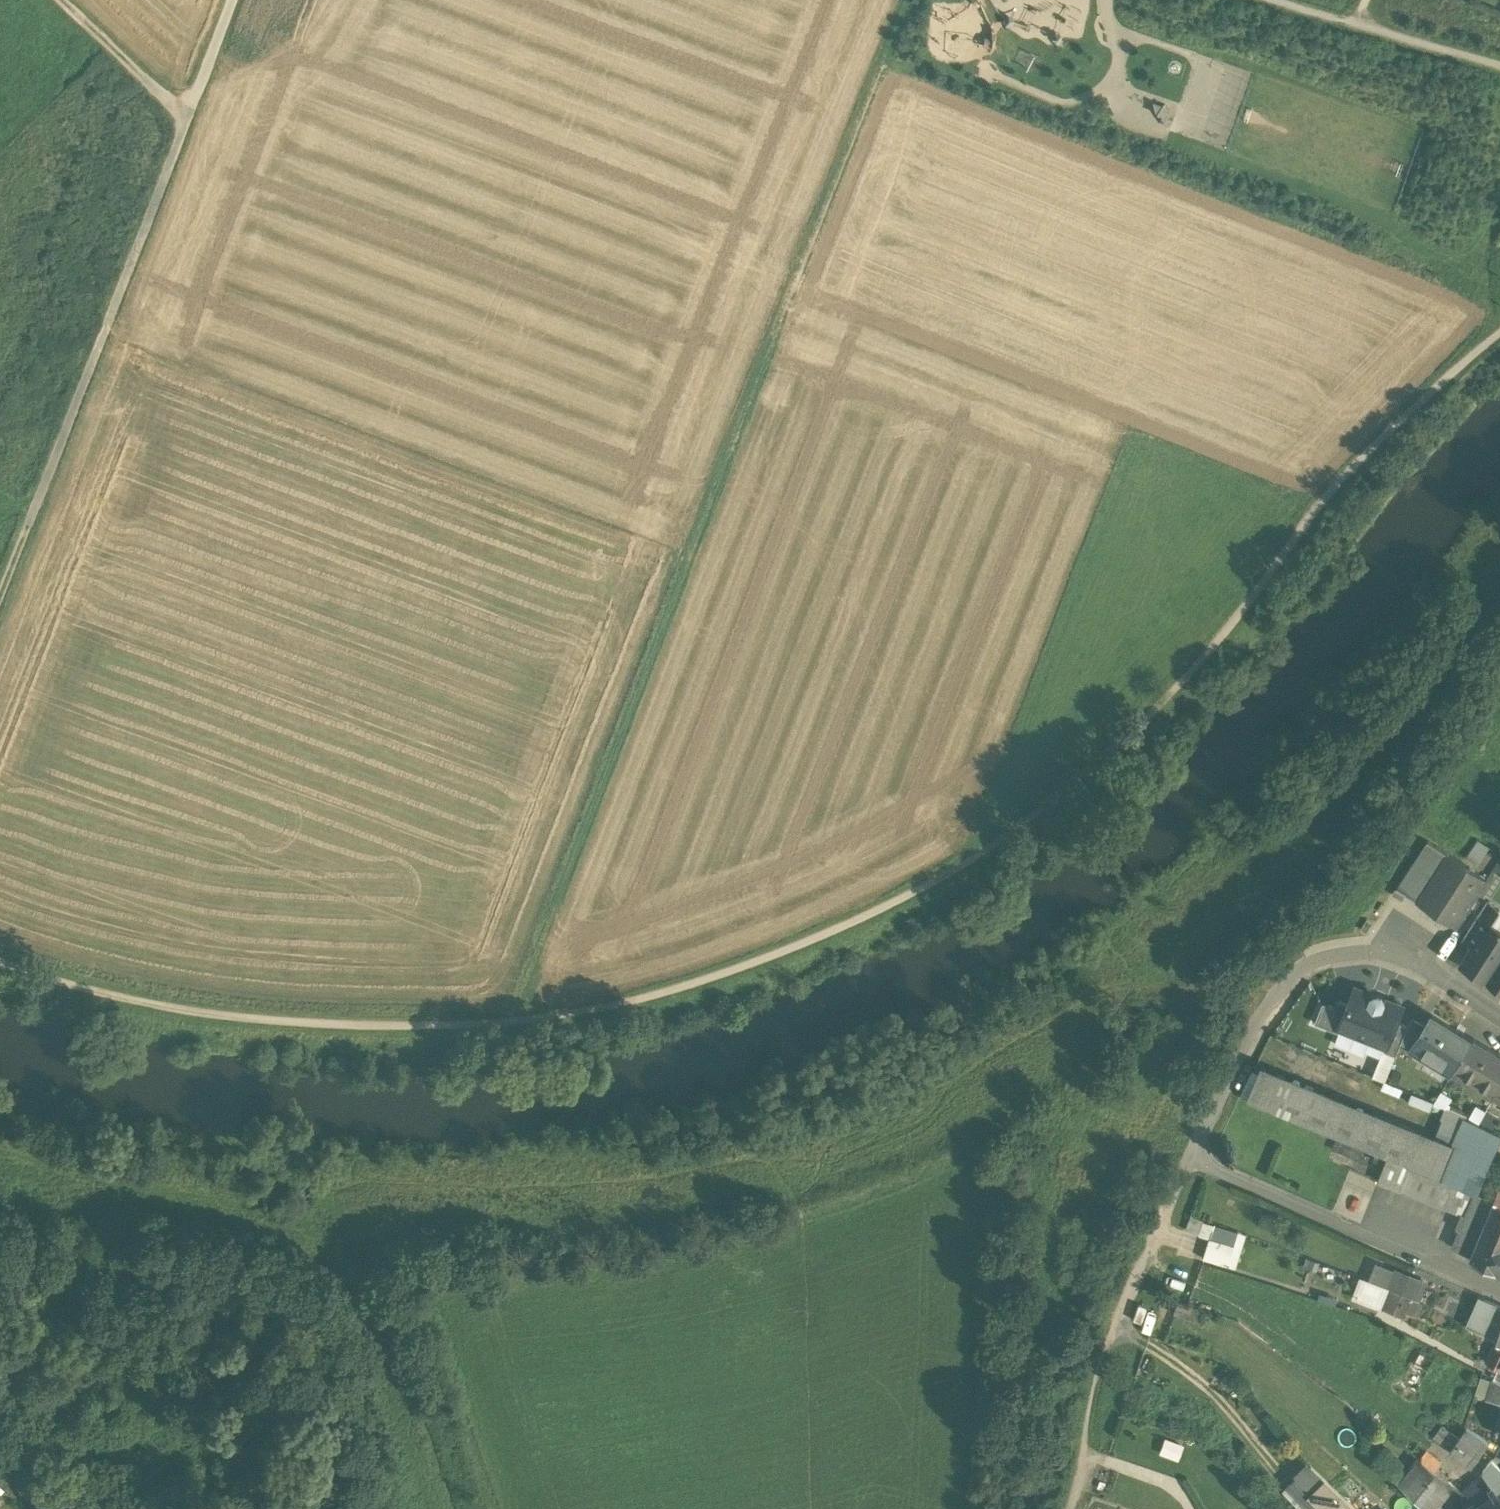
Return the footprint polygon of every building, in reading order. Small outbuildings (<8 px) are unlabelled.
[(1489,876),(1429,837),(1394,891),(1404,897),(1408,891),(1457,924),(1489,876)] [(1487,900),(1464,935),(1475,942),(1489,921),(1491,922),(1499,908),(1487,900)] [(1374,919),(1368,916),(1361,926),(1367,930),(1374,919)] [(1466,957),(1465,962),(1488,977),(1499,958),(1499,927),(1491,922),(1489,921),(1475,942),(1466,957)] [(1488,977),(1499,985),(1499,958),(1488,977)] [(1376,993),(1373,993),(1356,986),(1349,1002),(1340,1025),(1341,1025),(1386,1043),(1387,1043),(1396,1019),(1402,1005),(1385,998),(1384,996),(1381,994),(1379,993),(1376,993)] [(1334,1005),(1323,1000),(1315,1021),(1339,1031),(1341,1025),(1340,1025),(1349,1002),(1337,997),(1334,1005)] [(1472,1040),(1432,1015),(1425,1025),(1412,1048),(1428,1058),(1432,1051),(1456,1066),(1472,1040)] [(1425,1025),(1412,1016),(1408,1024),(1401,1041),(1412,1048),(1425,1025)] [(1408,1024),(1396,1019),(1387,1043),(1386,1043),(1383,1048),(1396,1054),(1401,1041),(1408,1024)] [(1473,1038),(1472,1040),(1456,1066),(1453,1071),(1470,1082),(1474,1075),(1498,1089),(1499,1086),(1499,1054),(1473,1038)] [(1456,1142),(1265,1064),(1251,1098),(1408,1162),(1407,1164),(1411,1166),(1441,1177),(1456,1142)] [(1473,1116),(1499,1123),(1499,1109),(1476,1103),(1473,1116)] [(1466,1117),(1456,1142),(1441,1177),(1478,1192),(1499,1139),(1499,1130),(1466,1117)] [(1338,1137),(1334,1148),(1358,1155),(1361,1145),(1338,1137)] [(1388,1157),(1379,1180),(1401,1189),(1411,1166),(1407,1164),(1388,1157)] [(1411,1166),(1401,1189),(1465,1215),(1478,1192),(1441,1177),(1411,1166)] [(1495,1199),(1478,1192),(1465,1215),(1453,1246),(1472,1255),(1495,1199)] [(1495,1199),(1472,1255),(1499,1269),(1499,1201),(1495,1199)] [(1236,1234),(1203,1224),(1199,1235),(1210,1238),(1203,1258),(1233,1267),(1239,1247),(1232,1245),(1236,1234)] [(1396,1268),(1390,1286),(1401,1291),(1405,1281),(1412,1284),(1408,1294),(1412,1296),(1418,1300),(1426,1280),(1396,1268)] [(1412,1284),(1405,1281),(1401,1291),(1408,1294),(1412,1284)] [(1401,1291),(1390,1286),(1382,1306),(1403,1316),(1412,1296),(1408,1294),(1401,1291)] [(1465,1324),(1497,1340),(1499,1332),(1499,1322),(1483,1317),(1489,1298),(1478,1294),(1465,1324)] [(1489,1298),(1483,1317),(1499,1322),(1499,1303),(1489,1298)] [(1488,1359),(1499,1365),(1499,1341),(1497,1340),(1488,1359)] [(1493,1376),(1486,1397),(1499,1402),(1499,1380),(1493,1376)] [(1434,1435),(1450,1449),(1461,1438),(1443,1425),(1434,1435)] [(1474,1464),(1489,1440),(1468,1427),(1461,1438),(1450,1449),(1474,1464)] [(1167,1438),(1162,1452),(1180,1458),(1185,1444),(1167,1438)] [(1374,1462),(1400,1485),(1410,1472),(1385,1450),(1374,1462)] [(1424,1508),(1427,1508),(1448,1481),(1421,1458),(1410,1472),(1400,1485),(1424,1508)] [(1498,1490),(1499,1489),(1499,1464),(1493,1458),(1485,1469),(1498,1490)] [(1316,1472),(1303,1485),(1309,1491),(1296,1504),(1301,1508),(1356,1508),(1316,1472)] [(1478,1503),(1482,1508),(1499,1508),(1499,1493),(1498,1490),(1478,1503)] [(1408,1494),(1405,1498),(1402,1501),(1412,1508),(1417,1508),(1419,1506),(1408,1494)]
